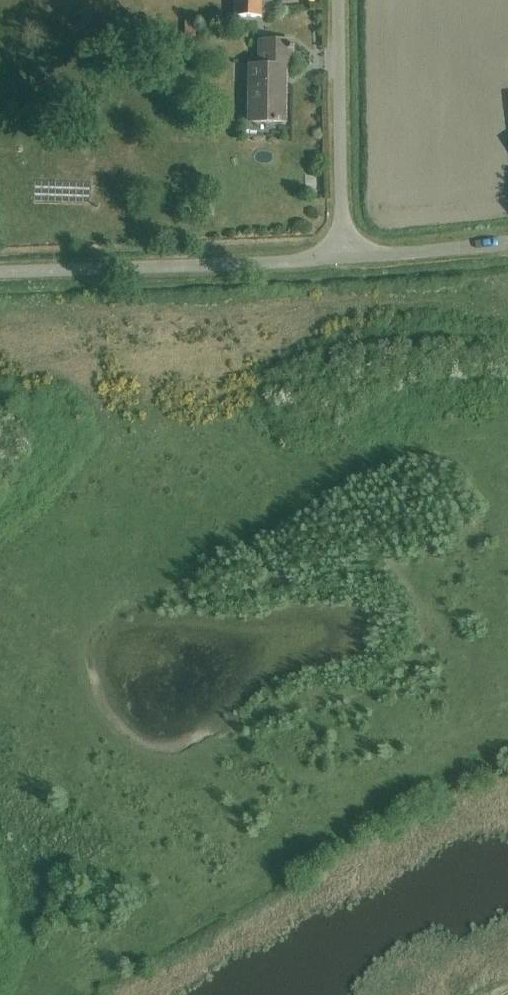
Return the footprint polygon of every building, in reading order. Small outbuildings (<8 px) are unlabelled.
[(261,0),(235,0),(235,17),(261,17),(261,0)] [(194,21),(184,21),(184,37),(194,37),(194,21)] [(250,66),(250,122),(284,122),(284,68),(290,68),(291,42),(260,41),(260,66),(250,66)]
